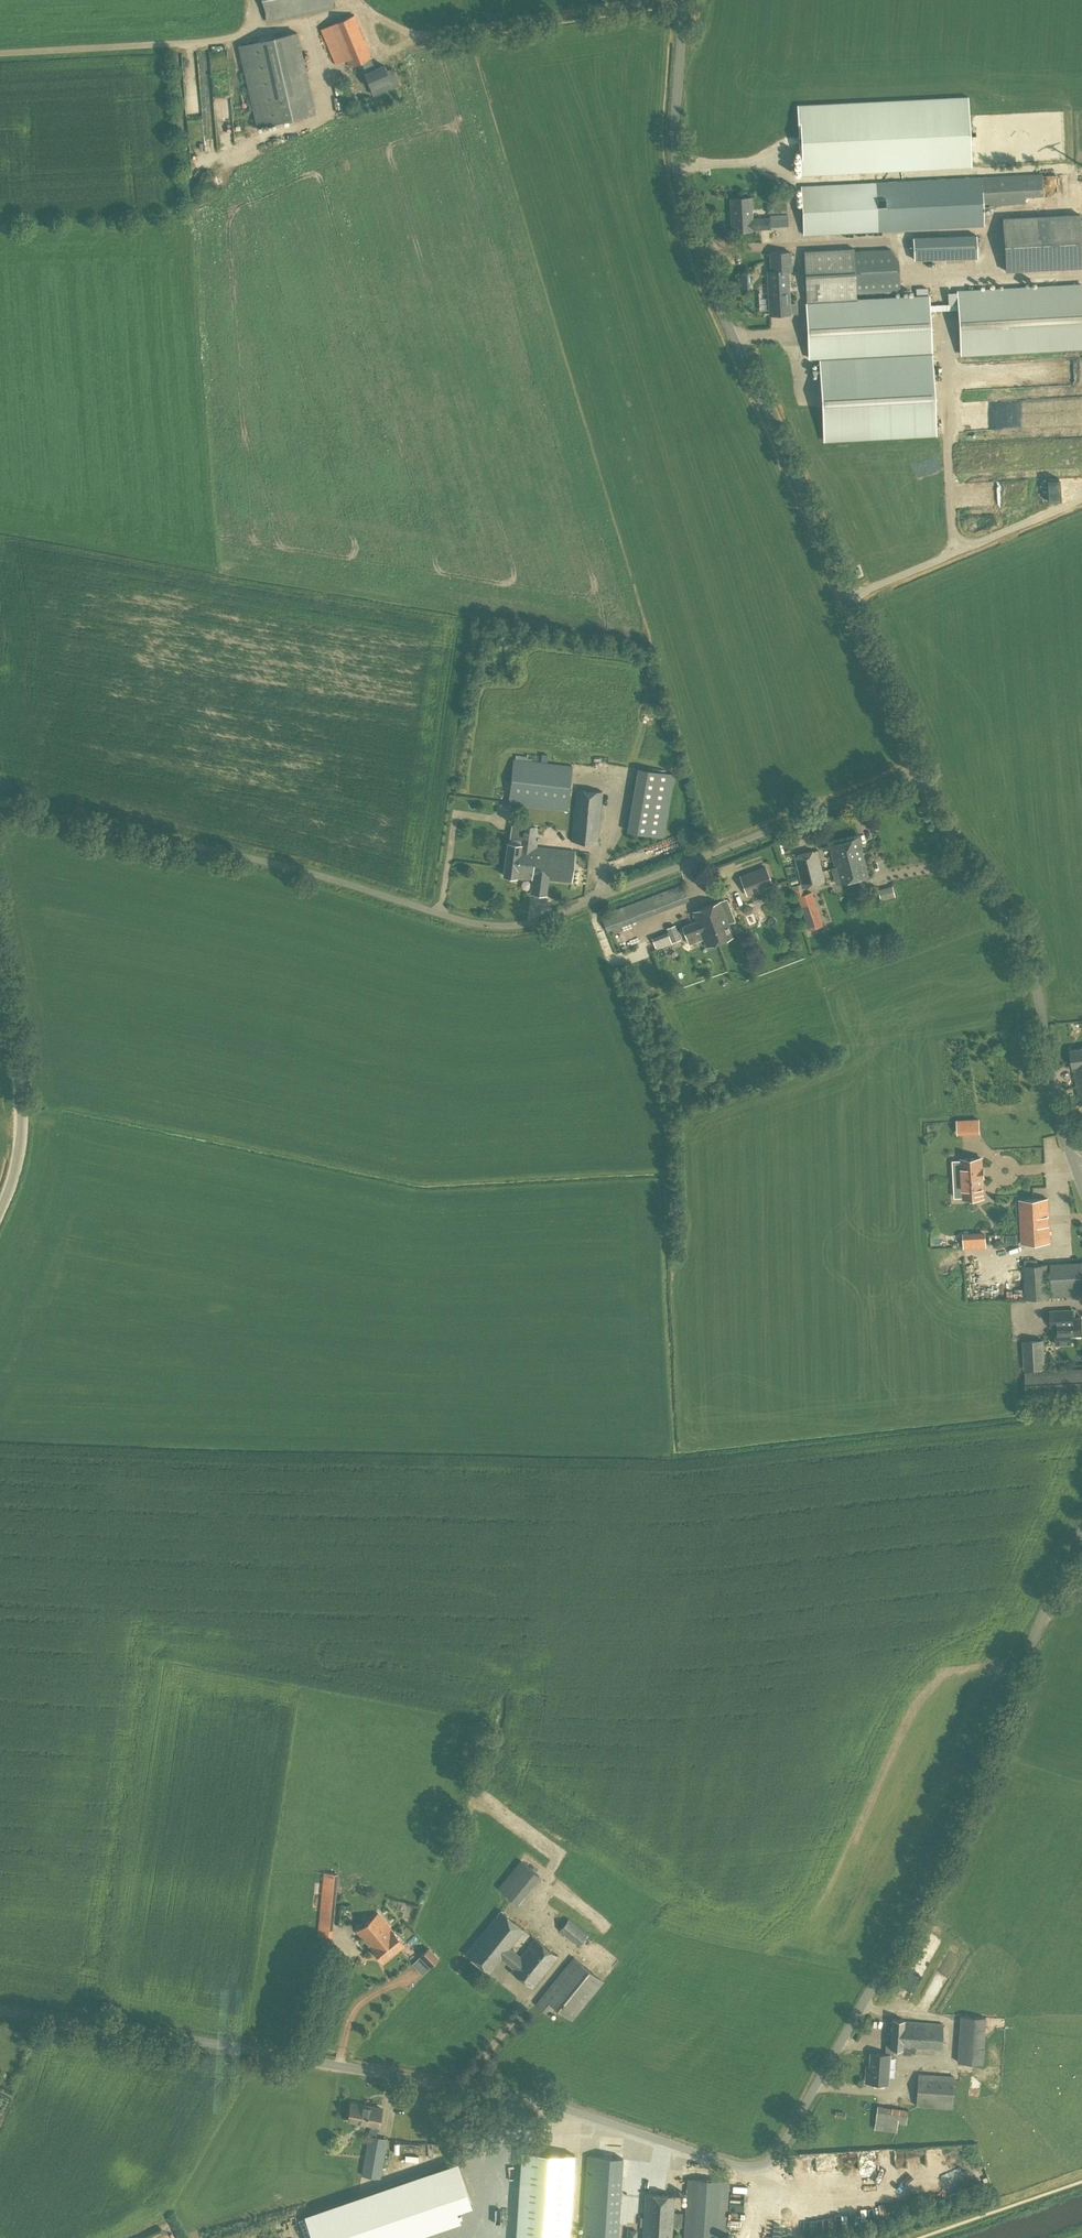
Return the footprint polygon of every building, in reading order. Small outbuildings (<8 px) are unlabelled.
[(335,6),(334,0),(263,0),(268,22),(335,6)] [(374,69),(370,59),(372,58),(354,17),(321,32),(336,65),(351,59),(354,66),(362,62),(366,72),(364,73),(373,93),(398,83),(392,67),(386,69),(384,65),(374,69)] [(257,127),(316,113),(297,33),(238,47),(257,127)] [(222,112),(233,111),(232,86),(219,86),(219,108),(222,108),(222,112)] [(800,175),(972,167),(968,96),(797,104),(800,175)] [(211,156),(206,115),(191,117),(196,158),(211,156)] [(1042,175),(801,188),(803,236),(879,232),(981,227),(979,206),(1043,203),(1042,175)] [(752,230),(752,229),(770,228),(770,225),(787,224),(787,214),(769,215),(769,218),(752,219),(751,197),(730,198),(732,231),(752,230)] [(1081,266),(1081,257),(1079,213),(1002,218),(1006,271),(1081,266)] [(913,238),(914,260),(977,257),(976,235),(913,238)] [(898,260),(890,249),(845,251),(845,250),(804,251),(809,360),(827,359),(827,356),(931,350),(928,296),(848,301),(847,295),(900,292),(898,260)] [(770,315),(790,314),(788,271),(792,271),(791,250),(769,252),(770,271),(768,271),(770,315)] [(750,277),(740,277),(741,287),(751,287),(750,277)] [(1081,346),(1081,285),(957,292),(960,353),(1081,346)] [(916,288),(916,297),(927,296),(927,288),(916,288)] [(936,433),(932,356),(820,362),(825,439),(936,433)] [(568,811),(570,793),(573,766),(513,759),(508,804),(568,811)] [(664,837),(665,828),(673,784),(675,775),(637,768),(636,777),(628,821),(627,831),(664,837)] [(598,844),(603,792),(576,789),(575,793),(573,812),(571,841),(598,844)] [(874,802),(877,809),(883,806),(881,800),(874,802)] [(523,879),(524,878),(531,878),(531,877),(572,882),(575,851),(534,846),(536,827),(523,825),(522,833),(525,833),(524,841),(521,841),(521,844),(507,842),(503,875),(518,877),(519,878),(523,879)] [(840,883),(868,876),(862,852),(863,852),(859,837),(830,844),(836,866),(833,867),(837,882),(840,881),(840,883)] [(804,893),(803,888),(821,883),(813,852),(794,857),(800,883),(793,885),(794,890),(795,890),(807,931),(823,926),(812,891),(804,893)] [(747,897),(773,888),(766,868),(741,878),(747,897)] [(601,916),(607,931),(689,900),(682,885),(601,916)] [(886,900),(900,896),(898,889),(884,893),(886,900)] [(734,936),(729,924),(736,921),(727,898),(720,901),(693,911),(697,921),(682,927),(686,937),(691,935),(694,942),(703,939),(706,947),(734,936)] [(675,924),(666,927),(668,932),(651,938),(655,950),(656,949),(656,950),(672,943),(672,944),(681,940),(681,939),(675,924)] [(1070,1049),(1073,1066),(1079,1104),(1081,1104),(1081,1048),(1070,1049)] [(959,1140),(957,1147),(967,1150),(969,1143),(959,1140)] [(953,1160),(955,1197),(962,1197),(962,1199),(985,1198),(983,1156),(960,1157),(960,1160),(953,1160)] [(1030,1198),(1019,1199),(1021,1244),(1050,1242),(1048,1197),(1030,1198)] [(964,1248),(979,1247),(978,1233),(964,1234),(964,1248)] [(1081,1296),(1081,1259),(1050,1261),(1052,1298),(1081,1296)] [(1025,1298),(1050,1297),(1048,1264),(1023,1265),(1025,1298)] [(1063,1309),(1050,1310),(1051,1324),(1058,1323),(1059,1335),(1056,1335),(1057,1344),(1071,1343),(1071,1335),(1081,1334),(1081,1333),(1081,1316),(1064,1317),(1063,1309)] [(1024,1369),(1046,1368),(1044,1339),(1022,1340),(1024,1369)] [(1055,1366),(1058,1363),(1058,1360),(1052,1355),(1049,1355),(1046,1358),(1047,1361),(1052,1366),(1055,1366)] [(1081,1395),(1081,1369),(1025,1372),(1027,1398),(1081,1395)] [(322,1882),(317,1935),(332,1936),(339,1874),(323,1872),(322,1882)] [(497,1887),(518,1904),(525,1896),(504,1879),(497,1887)] [(520,1954),(510,1946),(524,1929),(501,1910),(466,1953),(490,1971),(501,1958),(512,1968),(510,1970),(533,1988),(559,1956),(534,1937),(520,1954)] [(383,1961),(404,1944),(377,1913),(357,1930),(383,1961)] [(579,1946),(588,1934),(569,1918),(559,1930),(579,1946)] [(430,1967),(439,1958),(429,1947),(419,1955),(430,1967)] [(572,2020),(604,1981),(573,1956),(535,2003),(549,2015),(556,2007),(572,2020)] [(937,1985),(933,1989),(939,1997),(944,1993),(937,1985)] [(987,2038),(987,2027),(986,2026),(986,2017),(960,2015),(957,2062),(983,2063),(985,2038),(987,2038)] [(886,2044),(886,2049),(893,2049),(894,2047),(902,2048),(902,2054),(911,2054),(911,2052),(915,2052),(916,2047),(941,2049),(943,2023),(904,2021),(904,2019),(892,2018),(890,2044),(886,2044)] [(893,2056),(893,2049),(886,2049),(885,2053),(871,2052),(869,2071),(866,2070),(865,2081),(887,2083),(889,2056),(893,2056)] [(952,2107),(954,2076),(918,2074),(916,2105),(952,2107)] [(351,2104),(348,2120),(371,2124),(369,2134),(368,2134),(365,2152),(361,2174),(380,2177),(386,2138),(377,2136),(379,2125),(382,2108),(368,2105),(368,2107),(351,2104)] [(906,2124),(908,2109),(877,2105),(874,2129),(896,2132),(898,2123),(906,2124)] [(453,2132),(455,2135),(459,2135),(462,2134),(463,2130),(462,2127),(459,2126),(455,2126),(453,2129),(453,2132)] [(923,2149),(915,2151),(917,2157),(925,2154),(923,2149)] [(516,2237),(569,2237),(575,2155),(522,2151),(516,2237)] [(900,2152),(890,2152),(890,2167),(900,2167),(900,2152)] [(623,2157),(586,2155),(581,2237),(618,2237),(623,2157)] [(305,2215),(313,2237),(407,2237),(459,2220),(456,2209),(471,2203),(457,2162),(305,2215)] [(726,2180),(687,2178),(683,2237),(723,2237),(726,2180)] [(934,2186),(935,2192),(950,2190),(949,2184),(934,2186)] [(672,2226),(682,2227),(683,2212),(673,2211),(674,2195),(646,2193),(643,2237),(671,2237),(672,2226)]
